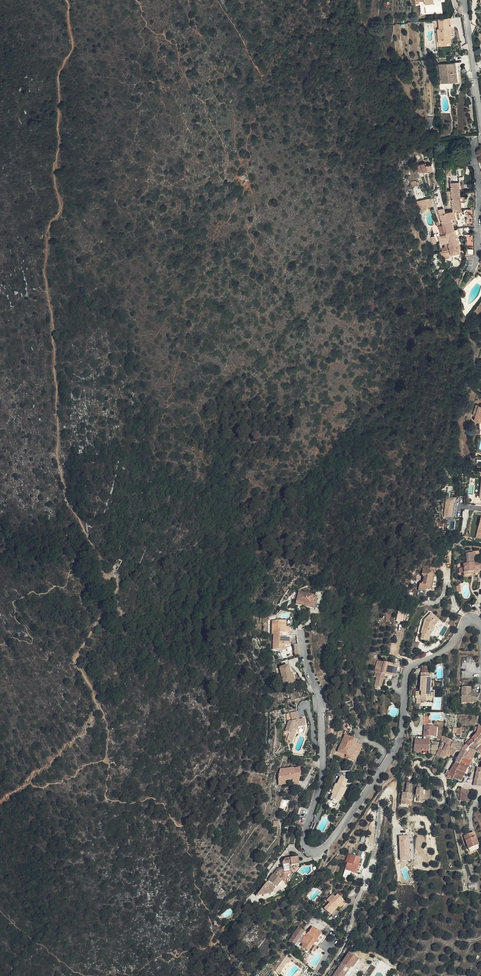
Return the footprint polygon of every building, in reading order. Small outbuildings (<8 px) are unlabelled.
[(448,18),(438,19),(439,29),(437,29),(438,41),(442,40),(443,43),(446,43),(450,42),(451,42),(450,36),(452,35),(451,30),(450,30),(449,25),(448,18)] [(439,64),(441,84),(457,82),(455,63),(439,64)] [(426,165),(426,163),(416,165),(418,171),(422,170),(423,172),(434,169),(432,163),(431,163),(426,165)] [(452,207),(452,211),(454,211),(461,211),(461,203),(465,202),(465,197),(460,197),(459,183),(450,183),(451,191),(446,191),(447,207),(452,207)] [(431,198),(417,202),(419,209),(427,207),(428,208),(433,206),(431,198)] [(454,211),(452,211),(446,213),(444,208),(438,210),(443,225),(445,232),(441,234),(438,235),(441,244),(444,243),(445,247),(442,248),(445,256),(449,255),(461,251),(456,236),(460,234),(454,217),(454,211)] [(441,234),(438,226),(432,228),(434,236),(438,235),(441,234)] [(444,515),(453,517),(455,497),(447,496),(444,515)] [(471,574),(471,572),(474,572),(474,571),(478,570),(480,570),(480,562),(474,563),(473,559),(475,559),(475,553),(466,554),(466,563),(463,563),(464,567),(459,567),(460,572),(464,572),(464,575),(471,574)] [(111,572),(116,574),(122,561),(117,558),(111,572)] [(425,591),(431,587),(429,584),(430,578),(433,577),(429,570),(423,569),(422,575),(424,577),(423,582),(420,584),(419,590),(425,591)] [(299,592),(296,601),(305,604),(311,606),(310,607),(317,609),(319,602),(315,601),(317,596),(299,592)] [(399,610),(397,619),(403,621),(405,611),(399,610)] [(434,636),(435,633),(432,632),(434,626),(434,625),(439,621),(431,613),(424,620),(421,633),(422,633),(420,639),(427,640),(428,635),(430,635),(434,636)] [(286,620),(280,620),(272,619),(272,633),(274,633),(273,648),(283,649),(283,646),(285,646),(286,644),(289,645),(289,642),(289,637),(282,637),(279,637),(280,632),(282,632),(289,632),(289,627),(286,626),(286,620)] [(375,685),(382,686),(384,678),(389,680),(390,676),(392,676),(395,677),(397,666),(383,662),(382,667),(376,665),(374,671),(376,672),(374,676),(377,677),(375,685)] [(285,665),(281,667),(276,668),(281,684),(284,683),(290,681),(287,673),(285,665)] [(290,672),(287,673),(290,681),(284,683),(285,686),(293,683),(290,672)] [(429,674),(421,673),(420,686),(423,686),(423,691),(420,691),(416,691),(416,692),(415,698),(420,698),(420,701),(429,702),(430,692),(432,692),(432,688),(430,688),(431,681),(431,677),(429,677),(429,674)] [(480,691),(480,693),(471,690),(471,687),(461,687),(461,702),(476,703),(477,701),(480,702),(480,691)] [(347,708),(353,707),(351,700),(345,701),(347,708)] [(285,731),(290,733),(291,734),(293,729),(297,731),(298,727),(305,726),(304,719),(299,719),(298,712),(290,713),(292,720),(288,721),(285,731)] [(415,739),(414,750),(421,751),(428,751),(430,737),(434,737),(434,727),(424,726),(423,739),(415,739)] [(291,734),(290,733),(286,742),(292,744),(297,731),(293,729),(291,734)] [(480,734),(478,738),(477,739),(474,742),(471,739),(470,741),(469,741),(472,744),(468,748),(470,749),(475,752),(476,753),(480,755),(480,733),(480,734)] [(353,743),(354,739),(345,735),(337,753),(350,759),(354,750),(358,752),(360,747),(359,746),(353,743)] [(444,759),(446,756),(447,754),(450,748),(453,741),(442,735),(441,740),(446,744),(442,750),(438,748),(437,751),(436,755),(444,759)] [(464,746),(454,741),(453,741),(450,748),(456,751),(460,753),(462,749),(464,746)] [(455,763),(459,765),(462,759),(466,752),(468,753),(470,749),(468,748),(472,744),(469,741),(468,741),(464,746),(462,749),(460,753),(455,763)] [(447,754),(451,755),(453,757),(456,751),(450,748),(447,754)] [(474,757),(476,753),(475,752),(470,749),(468,753),(466,752),(462,759),(471,762),(474,757)] [(457,770),(465,774),(471,762),(462,759),(459,765),(457,770)] [(461,782),(462,782),(465,774),(457,770),(459,765),(455,763),(452,768),(450,771),(448,775),(450,776),(461,782)] [(292,783),(298,783),(298,773),(294,767),(279,768),(278,775),(278,783),(285,783),(285,779),(292,779),(292,783)] [(480,767),(480,769),(477,767),(473,785),(480,787),(480,783),(480,767)] [(333,793),(330,798),(339,802),(342,795),(343,795),(347,788),(344,787),(343,786),(344,783),(346,784),(347,780),(340,777),(337,784),(335,783),(332,790),(334,791),(333,793)] [(417,788),(416,794),(420,795),(420,801),(426,802),(426,794),(423,794),(424,788),(417,788)] [(412,800),(413,793),(411,793),(406,792),(403,792),(402,799),(410,800),(412,800)] [(479,846),(475,833),(465,836),(469,849),(479,846)] [(413,835),(399,835),(400,861),(414,861),(413,835)] [(358,866),(361,858),(351,854),(348,863),(347,862),(345,869),(356,873),(358,866)] [(299,864),(298,857),(290,858),(290,859),(287,859),(286,858),(285,858),(282,861),(283,867),(278,868),(273,873),(268,880),(269,881),(268,882),(267,881),(260,891),(263,894),(271,893),(275,888),(273,886),(274,885),(277,887),(282,880),(280,878),(282,875),(284,875),(284,873),(292,871),(291,866),(299,864)] [(299,866),(299,864),(291,866),(292,871),(284,873),(284,875),(282,875),(280,878),(282,880),(286,883),(299,866)] [(343,899),(337,894),(335,896),(332,894),(327,900),(329,902),(324,908),(331,915),(338,907),(336,906),(343,899)] [(347,903),(343,899),(336,906),(338,907),(340,910),(347,903)] [(321,932),(312,926),(307,934),(305,936),(302,942),(304,944),(302,946),(308,950),(313,943),(318,946),(321,942),(322,943),(327,936),(321,933),(321,932)] [(304,931),(298,927),(289,941),(295,945),(302,934),(303,932),(304,931)] [(359,959),(349,952),(334,975),(345,975),(351,966),(353,968),(359,959)] [(361,960),(359,959),(353,968),(351,966),(345,975),(350,975),(361,960)]
